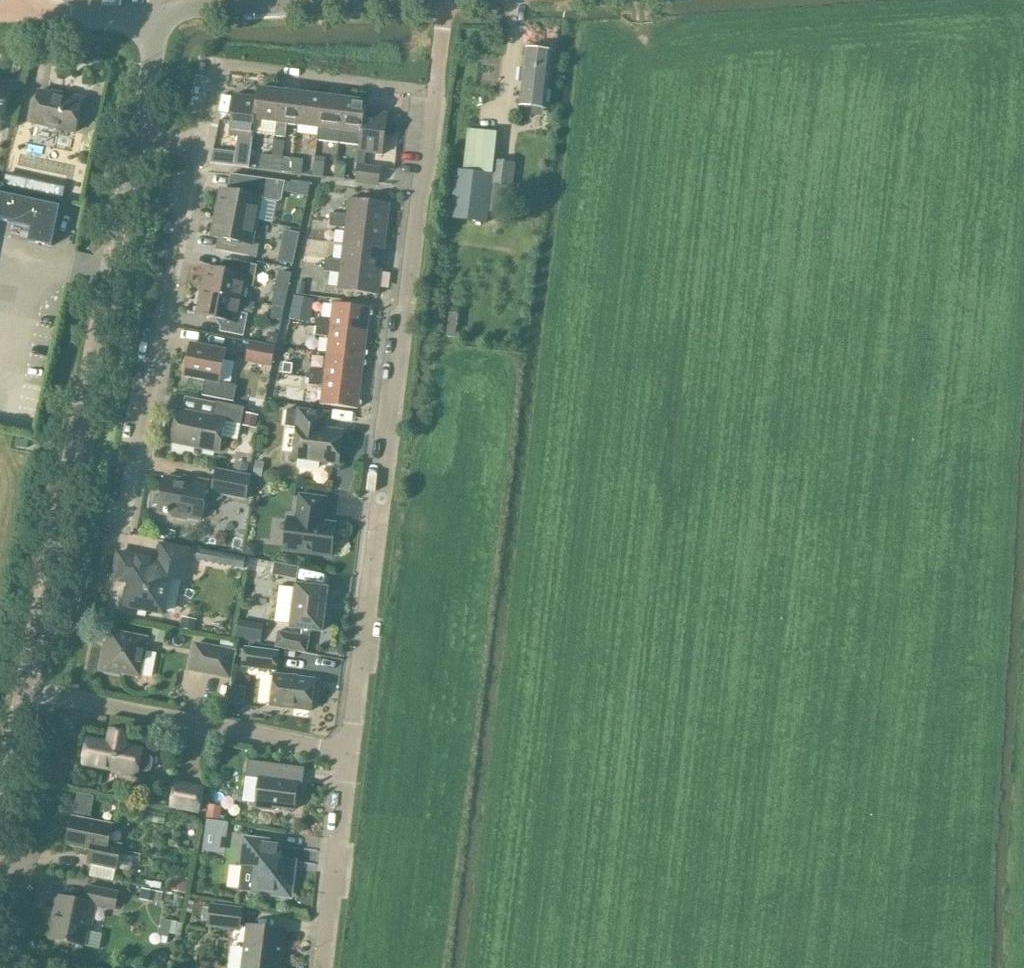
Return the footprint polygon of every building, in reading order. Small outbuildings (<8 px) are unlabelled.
[(546,100),(548,86),(552,52),(528,49),(524,83),(522,98),(546,100)] [(1,121),(3,122),(11,86),(0,83),(0,126),(1,121)] [(255,120),(256,120),(277,122),(281,91),(259,88),(258,98),(255,120)] [(87,100),(82,99),(40,91),(33,124),(75,132),(79,114),(85,110),(87,100)] [(288,124),(298,125),(303,93),(281,91),(277,122),(276,136),(286,138),(288,124)] [(324,96),(303,93),(298,125),(319,128),(324,96)] [(253,138),(256,120),(255,120),(258,98),(234,95),(229,135),(238,136),(235,165),(249,167),(254,138),(253,138)] [(318,140),(339,142),(346,99),(324,96),(319,128),(318,140)] [(360,145),(361,133),(362,133),(365,112),(366,112),(368,102),(346,99),(339,142),(360,145)] [(360,145),(359,151),(357,165),(364,166),(366,152),(383,154),(388,115),(366,112),(365,112),(362,133),(361,133),(360,145)] [(451,218),(508,225),(516,162),(494,160),(498,132),(471,129),(465,171),(457,170),(451,218)] [(261,169),(271,170),(272,156),(262,154),(261,169)] [(283,157),(272,156),(271,170),(281,171),(283,157)] [(304,160),(293,159),(291,173),(302,174),(304,160)] [(315,161),(313,176),(324,177),(326,162),(315,161)] [(347,165),(336,164),(334,178),(345,180),(347,165)] [(357,165),(355,181),(380,184),(382,168),(364,166),(357,165)] [(257,221),(261,198),(279,201),(282,199),(286,182),(231,174),(228,192),(221,190),(217,212),(257,221)] [(32,228),(29,241),(52,246),(61,206),(0,193),(0,221),(32,228)] [(390,204),(350,198),(348,215),(332,213),(331,220),(387,227),(390,204)] [(212,236),(219,237),(216,249),(257,258),(260,245),(252,243),(257,221),(217,212),(212,236)] [(387,227),(331,220),(330,226),(346,228),(344,244),(384,249),(387,227)] [(299,263),(305,233),(288,229),(282,260),(299,263)] [(344,244),(342,260),(326,258),(326,264),(381,271),(384,249),(344,244)] [(243,298),(245,286),(254,287),(258,265),(224,259),(221,271),(207,268),(203,290),(243,298)] [(381,271),(326,264),(325,271),(340,273),(338,289),(378,294),(381,271)] [(240,312),(243,298),(203,290),(198,314),(215,317),(222,328),(221,331),(244,336),(248,314),(240,312)] [(316,327),(367,333),(370,308),(333,303),(331,321),(318,319),(316,327)] [(327,354),(364,358),(367,333),(316,327),(315,335),(329,337),(327,354)] [(246,361),(270,366),(275,346),(250,341),(246,361)] [(192,344),(185,376),(206,380),(203,395),(234,401),(237,386),(220,383),(227,351),(192,344)] [(310,377),(361,383),(364,358),(327,354),(325,370),(311,369),(310,377)] [(309,385),(323,387),(321,404),(358,408),(361,383),(310,377),(309,385)] [(219,451),(226,421),(241,424),(245,408),(217,402),(214,418),(179,411),(173,442),(219,451)] [(328,414),(300,411),(300,410),(288,409),(286,426),(298,427),(294,458),(339,463),(343,432),(326,430),(328,414)] [(246,497),(251,475),(217,468),(213,490),(246,497)] [(185,518),(187,515),(202,518),(210,479),(193,476),(192,479),(166,474),(162,493),(159,492),(156,493),(154,503),(156,505),(159,506),(159,509),(175,513),(176,516),(185,518)] [(330,554),(332,546),(338,543),(339,533),(334,529),(335,522),(325,521),(328,496),(300,493),(297,517),(288,516),(284,548),(330,554)] [(171,574),(183,577),(189,548),(162,543),(159,558),(119,550),(114,576),(131,580),(130,586),(126,585),(124,598),(127,599),(126,603),(164,610),(171,574)] [(244,565),(245,557),(198,547),(197,556),(244,565)] [(275,562),(273,575),(297,579),(300,567),(275,562)] [(291,624),(302,626),(301,633),(278,630),(275,647),(306,651),(310,627),(321,628),(326,587),(297,583),(291,624)] [(237,637),(261,641),(262,633),(248,631),(249,624),(240,623),(237,637)] [(140,672),(148,635),(110,627),(106,648),(105,648),(101,666),(121,670),(122,668),(140,672)] [(190,666),(218,672),(223,646),(195,640),(190,666)] [(245,646),(242,666),(277,671),(279,650),(245,646)] [(310,707),(314,677),(273,671),(269,702),(310,707)] [(141,754),(143,744),(126,741),(128,728),(111,725),(108,737),(88,733),(83,759),(138,770),(138,768),(148,771),(151,768),(153,759),(151,756),(141,754)] [(303,765),(246,757),(244,774),(257,776),(254,802),(254,805),(271,807),(271,804),(293,807),(296,781),(301,782),(303,765)] [(204,785),(176,780),(171,808),(199,813),(204,785)] [(116,863),(121,839),(109,837),(112,819),(73,811),(67,839),(91,844),(88,858),(116,863)] [(210,818),(205,850),(225,853),(230,822),(210,818)] [(278,864),(281,841),(246,836),(242,860),(247,866),(254,867),(251,885),(267,887),(270,891),(279,892),(283,890),(287,890),(287,886),(291,884),(292,874),(289,870),(290,866),(278,864)] [(87,884),(85,895),(57,889),(53,906),(56,906),(50,938),(86,946),(89,933),(92,933),(97,905),(116,909),(119,892),(87,884)] [(210,903),(207,927),(240,930),(242,906),(210,903)] [(172,921),(162,919),(159,935),(169,937),(172,921)] [(282,925),(247,920),(240,967),(245,967),(276,967),(282,925)]
